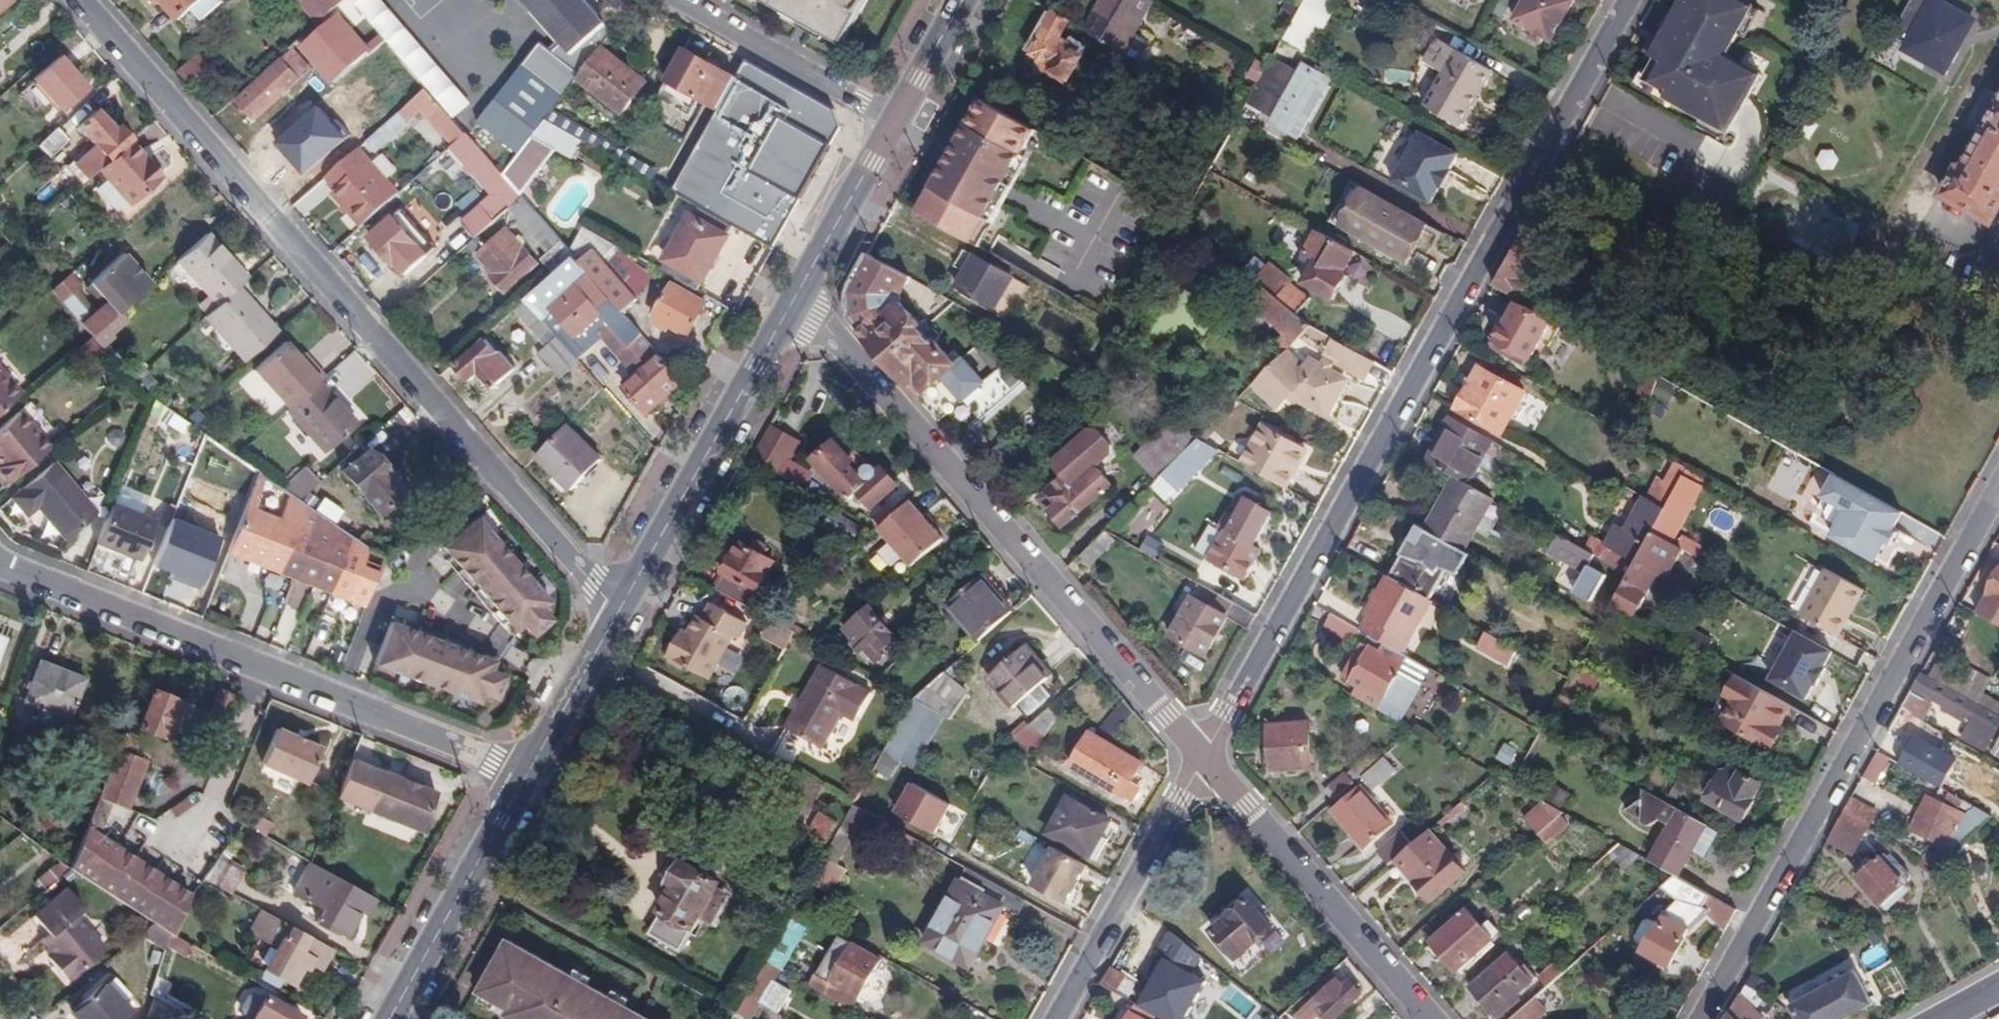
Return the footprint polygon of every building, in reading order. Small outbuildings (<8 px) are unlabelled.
[(16,2),(15,0),(0,0),(0,16),(16,2)] [(223,0),(154,0),(159,6),(165,0),(199,38),(232,10),(223,0)] [(347,0),(302,0),(321,22),(335,10),(347,0)] [(469,95),(386,0),(356,0),(452,109),(469,95)] [(586,0),(527,0),(564,43),(554,52),(541,42),(523,66),(565,98),(580,78),(603,48),(615,33),(604,21),(586,0)] [(841,46),(867,0),(758,0),(841,46)] [(1089,34),(1113,48),(1127,55),(1155,3),(1150,0),(1107,0),(1089,34)] [(1284,41),(1302,51),(1307,44),(1315,48),(1342,0),(1308,0),(1301,12),(1284,41)] [(1553,43),(1577,2),(1574,0),(1529,0),(1516,22),(1553,43)] [(1735,0),(1694,0),(1689,8),(1684,4),(1663,42),(1653,59),(1659,63),(1651,76),(1647,83),(1671,97),(1668,102),(1679,108),(1704,123),(1730,138),(1763,80),(1728,60),(1740,38),(1755,11),(1735,0)] [(1976,23),(1937,0),(1937,1),(1934,0),(1918,0),(1895,40),(1910,48),(1907,52),(1948,76),(1960,55),(1958,54),(1976,23)] [(1762,15),(1755,11),(1740,38),(1746,42),(1762,15)] [(1069,23),(1056,16),(1034,57),(1056,70),(1053,74),(1068,82),(1087,47),(1071,38),(1068,43),(1060,38),(1069,23)] [(336,68),(344,77),(366,57),(333,19),(302,46),(328,75),(336,68)] [(1653,59),(1663,42),(1657,38),(1646,55),(1653,59)] [(1910,48),(1895,40),(1882,63),(1897,71),(1907,52),(1910,48)] [(1307,44),(1302,51),(1310,56),(1315,48),(1307,44)] [(1496,72),(1451,47),(1440,66),(1451,72),(1427,112),(1462,130),(1496,72)] [(315,68),(298,48),(241,98),(258,118),(315,68)] [(649,82),(603,48),(580,78),(625,113),(649,82)] [(1160,89),(1166,77),(1127,55),(1113,48),(1107,60),(1160,89)] [(720,110),(727,98),(738,78),(684,50),(667,81),(720,110)] [(213,68),(204,56),(181,75),(191,87),(213,68)] [(86,87),(59,57),(37,79),(61,108),(86,87)] [(727,98),(829,155),(844,129),(837,110),(748,61),(738,78),(727,98)] [(1303,117),(1326,76),(1305,65),(1274,123),(1300,138),(1309,120),(1303,117)] [(1647,83),(1651,76),(1646,73),(1636,90),(1676,112),(1679,108),(1668,102),(1671,97),(1647,83)] [(460,142),(471,133),(430,86),(408,106),(371,139),(378,149),(424,109),(456,145),(460,142)] [(711,127),(813,183),(829,155),(727,98),(720,110),(711,127)] [(535,137),(539,132),(497,100),(479,123),(521,155),(535,137)] [(943,172),(920,214),(972,243),(985,220),(994,225),(1004,205),(1016,186),(1007,181),(1036,130),(983,101),(954,152),(943,172)] [(1994,102),(1982,125),(1988,129),(1964,171),(1958,169),(1941,199),(1990,226),(1998,210),(1998,105),(1994,102)] [(300,163),(308,173),(353,134),(339,119),(335,122),(321,107),(278,145),(297,166),(300,163)] [(68,167),(82,184),(99,169),(132,140),(120,125),(114,131),(95,110),(80,125),(98,146),(78,165),(75,162),(68,167)] [(573,159),(584,141),(548,120),(539,132),(535,137),(573,159)] [(1724,148),(1730,138),(1704,123),(1698,133),(1724,148)] [(42,164),(71,137),(61,125),(31,151),(42,164)] [(775,250),(813,183),(711,127),(675,192),(701,207),(735,226),(775,250)] [(512,179),(507,174),(471,133),(460,142),(472,157),(470,160),(483,176),(487,175),(500,189),(512,179)] [(1449,170),(1458,155),(1420,133),(1412,149),(1405,150),(1400,160),(1401,167),(1393,181),(1431,203),(1440,187),(1443,188),(1452,172),(1449,170)] [(629,147),(634,150),(638,153),(643,144),(635,138),(629,147)] [(163,176),(132,140),(99,169),(131,204),(163,176)] [(621,162),(627,164),(634,150),(629,147),(621,162)] [(1823,147),(1817,163),(1834,170),(1840,154),(1823,147)] [(362,227),(399,195),(359,149),(327,178),(338,191),(334,195),(362,227)] [(1430,225),(1353,182),(1332,221),(1408,264),(1430,225)] [(474,188),(456,204),(464,213),(482,197),(474,188)] [(512,210),(515,207),(502,192),(463,224),(477,240),(512,210)] [(544,247),(559,233),(527,197),(515,207),(512,210),(544,247)] [(367,233),(403,274),(434,248),(398,206),(367,233)] [(698,292),(735,226),(701,207),(664,272),(677,280),(698,292)] [(1554,239),(1531,226),(1497,285),(1520,299),(1554,239)] [(1357,253),(1311,227),(1308,233),(1317,238),(1304,261),(1315,266),(1305,284),(1335,301),(1348,277),(1345,275),(1357,253)] [(609,261),(622,250),(586,229),(574,250),(578,256),(626,311),(627,312),(642,299),(609,261)] [(539,268),(506,232),(478,257),(496,278),(494,281),(506,296),(539,268)] [(180,259),(220,305),(240,288),(250,279),(209,233),(180,259)] [(578,256),(574,250),(564,240),(543,257),(558,274),(578,256)] [(83,325),(93,336),(106,325),(122,310),(151,284),(124,254),(91,283),(108,303),(97,312),(83,325)] [(912,279),(868,254),(851,285),(846,296),(849,314),(860,330),(861,330),(941,421),(985,383),(964,358),(956,364),(936,340),(933,343),(920,328),(922,325),(903,304),(902,297),(912,279)] [(626,311),(578,256),(558,274),(529,300),(554,328),(562,338),(572,350),(580,359),(605,338),(606,338),(600,331),(610,321),(626,311)] [(1014,278),(976,257),(959,287),(997,309),(1014,278)] [(1270,266),(1257,281),(1299,315),(1309,302),(1290,285),(1293,283),(1270,266)] [(1257,281),(1245,271),(1234,283),(1286,332),(1274,345),(1283,355),(1313,326),(1299,315),(1257,281)] [(71,275),(53,290),(64,302),(78,290),(82,287),(71,275)] [(706,301),(708,297),(698,292),(677,280),(656,317),(660,319),(657,325),(667,331),(671,326),(690,337),(709,303),(706,301)] [(220,305),(209,315),(248,359),(279,331),(240,288),(220,305)] [(64,302),(83,325),(97,312),(78,290),(64,302)] [(529,300),(519,308),(544,338),(554,328),(529,300)] [(1553,325),(1519,306),(1500,341),(1533,360),(1553,325)] [(122,310),(106,325),(113,332),(130,317),(122,310)] [(645,359),(658,348),(627,312),(626,311),(610,321),(645,359)] [(633,369),(645,359),(610,321),(600,331),(606,338),(605,338),(633,369)] [(554,366),(572,350),(562,338),(543,354),(554,366)] [(1364,377),(1374,361),(1334,339),(1326,354),(1364,377)] [(501,353),(490,340),(461,365),(473,379),(480,374),(495,391),(520,369),(503,351),(501,353)] [(327,376),(316,363),(306,352),(301,356),(288,341),(256,369),(291,408),(320,382),(327,376)] [(1112,348),(1101,368),(1108,372),(1119,352),(1112,348)] [(1253,386),(1278,410),(1291,397),(1327,418),(1347,381),(1312,361),(1306,369),(1288,351),(1269,370),(1253,386)] [(651,412),(686,381),(675,367),(664,355),(628,386),(651,412)] [(1481,369),(1457,411),(1502,436),(1526,394),(1481,369)] [(22,397),(0,371),(0,415),(22,397)] [(1651,407),(1661,380),(1649,374),(1639,401),(1651,407)] [(291,408),(288,411),(326,452),(358,424),(320,382),(291,408)] [(11,485),(53,450),(22,413),(0,432),(0,472),(11,485)] [(170,413),(166,427),(185,433),(190,420),(170,413)] [(1429,462),(1461,480),(1470,485),(1494,444),(1452,421),(1429,462)] [(569,425),(540,455),(578,485),(607,455),(569,425)] [(772,425),(754,458),(783,475),(801,442),(772,425)] [(1253,467),(1288,487),(1309,450),(1273,430),(1253,467)] [(1067,528),(1111,488),(1096,471),(1115,455),(1115,448),(1101,433),(1095,432),(1061,462),(1061,469),(1068,476),(1042,500),(1067,528)] [(1136,457),(1158,480),(1183,455),(1162,432),(1136,457)] [(1183,455),(1158,480),(1172,495),(1215,453),(1200,438),(1183,455)] [(829,445),(810,462),(846,504),(854,496),(870,512),(903,481),(888,465),(883,470),(875,467),(867,467),(862,472),(853,462),(847,466),(829,445)] [(375,452),(369,447),(344,470),(380,510),(411,484),(397,468),(391,474),(383,464),(388,459),(380,450),(375,452)] [(99,512),(56,461),(14,498),(28,515),(40,505),(68,538),(99,512)] [(1648,499),(1667,509),(1689,470),(1679,465),(1667,486),(1658,482),(1648,499)] [(1682,528),(1708,481),(1689,470),(1667,509),(1662,518),(1682,528)] [(261,472),(229,550),(367,603),(386,558),(382,555),(361,541),(302,500),(261,472)] [(1894,529),(1904,513),(1838,476),(1825,499),(1848,512),(1834,537),(1877,561),(1886,544),(1892,547),(1900,532),(1894,529)] [(1461,480),(1432,528),(1466,548),(1495,499),(1470,485),(1461,480)] [(1245,579),(1262,550),(1252,545),(1269,516),(1226,491),(1209,520),(1222,527),(1205,556),(1245,579)] [(1135,522),(1151,532),(1168,506),(1151,496),(1135,522)] [(1648,499),(1647,497),(1628,530),(1619,524),(1609,542),(1640,559),(1653,534),(1662,518),(1667,509),(1648,499)] [(909,500),(879,528),(912,565),(943,537),(909,500)] [(115,502),(98,541),(140,559),(156,521),(115,502)] [(862,526),(836,513),(827,527),(854,542),(862,526)] [(448,560),(468,583),(473,579),(488,596),(483,600),(504,624),(509,619),(516,628),(524,621),(534,633),(553,616),(542,604),(550,598),(478,517),(444,546),(452,556),(448,560)] [(1662,518),(1653,534),(1667,541),(1673,545),(1682,528),(1662,518)] [(174,520),(155,566),(203,586),(222,540),(174,520)] [(1432,528),(1422,522),(1402,560),(1399,558),(1390,577),(1430,599),(1447,569),(1463,571),(1474,552),(1466,548),(1432,528)] [(361,541),(382,555),(388,544),(368,531),(361,541)] [(1107,531),(1081,556),(1091,566),(1116,541),(1107,531)] [(1613,608),(1632,618),(1636,620),(1650,594),(1651,595),(1659,579),(1666,583),(1684,551),(1673,545),(1667,541),(1653,534),(1640,559),(1630,576),(1613,608)] [(1140,550),(1156,558),(1164,543),(1148,535),(1140,550)] [(1578,547),(1562,537),(1552,555),(1585,574),(1574,593),(1591,603),(1606,577),(1589,567),(1595,556),(1583,549),(1578,547)] [(776,560),(743,542),(727,572),(759,589),(776,560)] [(1630,576),(1640,559),(1609,542),(1583,549),(1595,556),(1630,576)] [(1803,616),(1839,636),(1864,591),(1827,570),(1803,616)] [(1433,601),(1390,577),(1367,616),(1371,619),(1364,632),(1385,644),(1403,654),(1433,601)] [(1979,612),(1998,623),(1998,577),(1988,597),(1979,612)] [(473,579),(468,583),(483,600),(488,596),(473,579)] [(980,640),(1012,610),(988,582),(954,611),(980,640)] [(1226,617),(1248,629),(1256,615),(1219,594),(1210,608),(1190,597),(1168,634),(1203,653),(1226,617)] [(686,640),(680,637),(670,655),(711,678),(735,637),(739,639),(748,624),(714,605),(705,618),(700,616),(690,635),(686,640)] [(884,651),(901,637),(873,606),(847,630),(855,640),(850,644),(860,654),(865,650),(877,664),(888,655),(884,651)] [(1359,629),(1337,617),(1329,630),(1351,642),(1359,629)] [(432,638),(435,632),(406,620),(403,626),(392,621),(375,662),(476,704),(479,695),(493,701),(503,678),(489,672),(493,663),(482,658),(484,653),(455,641),(453,646),(432,638)] [(766,636),(785,647),(794,631),(776,620),(774,620),(766,636)] [(1771,675),(1793,635),(1777,627),(1756,666),(1771,675)] [(683,631),(680,637),(686,640),(690,635),(683,631)] [(1681,645),(1710,661),(1718,646),(1689,631),(1681,645)] [(10,636),(0,632),(0,661),(10,636)] [(455,641),(435,632),(432,638),(453,646),(455,641)] [(1515,649),(1483,632),(1474,648),(1506,665),(1515,649)] [(1834,653),(1802,635),(1775,683),(1807,701),(1818,681),(1820,682),(1828,669),(1825,668),(1834,653)] [(1037,654),(1028,643),(989,677),(1016,707),(1049,679),(1032,658),(1037,654)] [(1360,687),(1356,696),(1402,722),(1422,686),(1399,673),(1408,657),(1403,654),(1385,644),(1381,652),(1373,648),(1372,650),(1354,682),(1353,683),(1360,687)] [(1350,679),(1354,682),(1372,650),(1368,648),(1350,679)] [(1930,675),(1981,704),(1994,682),(1954,659),(1948,670),(1937,664),(1930,675)] [(41,707),(69,718),(85,678),(39,661),(24,701),(41,707)] [(872,693),(823,665),(788,726),(825,748),(845,713),(858,719),(872,693)] [(1575,675),(1573,679),(1570,685),(1573,686),(1582,672),(1578,669),(1575,675)] [(1923,671),(1915,686),(1946,704),(1944,707),(1971,722),(1965,732),(1987,744),(1998,723),(1998,714),(1981,704),(1930,675),(1923,671)] [(944,672),(915,699),(945,716),(954,721),(970,693),(944,672)] [(1792,707),(1738,677),(1724,700),(1729,702),(1719,722),(1773,752),(1782,737),(1777,734),(1780,730),(1792,707)] [(189,703),(153,688),(138,727),(173,741),(189,703)] [(216,738),(234,695),(220,689),(202,733),(216,738)] [(1581,698),(1567,689),(1562,700),(1575,708),(1581,698)] [(1935,708),(1909,695),(1902,708),(1927,722),(1935,708)] [(945,716),(915,699),(885,752),(913,770),(945,716)] [(64,730),(69,718),(41,707),(38,719),(64,730)] [(1314,768),(1311,723),(1270,726),(1272,771),(1314,768)] [(1004,749),(1037,768),(1055,738),(1031,725),(1004,749)] [(321,746),(277,728),(264,760),(307,778),(321,746)] [(1143,761),(1092,731),(1073,764),(1125,794),(1143,761)] [(124,732),(98,798),(126,809),(145,761),(132,756),(140,737),(124,732)] [(1914,736),(1899,763),(1941,787),(1957,760),(1914,736)] [(1990,751),(1998,756),(1998,737),(1990,751)] [(1496,758),(1508,765),(1517,749),(1505,742),(1496,758)] [(1317,797),(1326,808),(1364,775),(1385,758),(1377,748),(1348,774),(1345,772),(1317,797)] [(1863,776),(1875,782),(1888,758),(1877,751),(1863,776)] [(424,828),(438,790),(352,756),(337,796),(424,828)] [(1385,758),(1364,775),(1375,788),(1398,768),(1387,756),(1385,758)] [(1957,760),(1941,787),(1951,792),(1954,794),(1969,767),(1957,760)] [(1743,820),(1758,796),(1753,794),(1759,784),(1740,773),(1737,779),(1723,771),(1707,800),(1743,820)] [(827,785),(808,775),(794,801),(812,811),(827,785)] [(954,805),(915,783),(899,812),(937,834),(954,805)] [(1394,822),(1362,785),(1334,809),(1365,847),(1394,822)] [(1707,826),(1641,789),(1642,803),(1629,812),(1644,821),(1643,824),(1651,827),(1660,820),(1672,825),(1652,863),(1676,876),(1678,877),(1707,826)] [(176,817),(198,800),(192,791),(169,809),(176,817)] [(1948,797),(1960,804),(1963,799),(1954,794),(1951,792),(1948,797)] [(1945,844),(1940,855),(1932,851),(1928,860),(1936,865),(1939,866),(1941,867),(1957,850),(1948,846),(1958,825),(1962,826),(1967,817),(1961,815),(1962,813),(1945,805),(1928,797),(1915,830),(1945,844)] [(1110,822),(1068,798),(1050,832),(1092,856),(1110,822)] [(1873,812),(1850,800),(1842,813),(1865,825),(1873,812)] [(1523,820),(1537,836),(1544,830),(1564,813),(1543,801),(1523,820)] [(1564,813),(1544,830),(1550,836),(1562,824),(1583,835),(1588,826),(1564,813)] [(1865,825),(1842,813),(1835,826),(1861,839),(1869,827),(1865,825)] [(840,822),(824,814),(814,832),(829,841),(840,822)] [(1861,839),(1835,826),(1829,838),(1855,852),(1861,839)] [(169,931),(173,933),(194,895),(85,829),(69,870),(82,877),(155,923),(169,931)] [(1406,851),(1395,860),(1430,901),(1464,869),(1430,830),(1406,851)] [(1374,857),(1385,870),(1395,860),(1406,851),(1395,838),(1374,857)] [(1070,902),(1091,867),(1057,848),(1037,883),(1070,902)] [(1891,852),(1886,848),(1860,873),(1886,899),(1914,873),(1901,860),(1894,867),(1886,858),(1891,852)] [(1642,857),(1629,849),(1617,859),(1626,871),(1642,857)] [(206,877),(232,891),(243,872),(219,858),(206,877)] [(347,935),(360,911),(370,894),(312,861),(311,860),(293,892),(323,910),(317,921),(334,931),(336,929),(347,935)] [(723,882),(685,861),(674,882),(678,884),(663,911),(665,912),(653,934),(683,952),(704,915),(714,921),(728,898),(717,891),(723,882)] [(1027,900),(969,867),(927,941),(971,967),(1006,905),(1021,914),(1027,900)] [(1712,912),(1731,923),(1738,911),(1726,904),(1678,877),(1676,876),(1665,885),(1670,888),(1685,897),(1677,906),(1658,931),(1654,928),(1646,938),(1651,941),(1648,947),(1673,964),(1694,935),(1712,912)] [(1652,903),(1670,888),(1665,885),(1648,900),(1652,903)] [(85,909),(68,888),(34,916),(50,935),(43,941),(54,954),(49,958),(68,981),(106,949),(76,916),(85,909)] [(368,916),(377,898),(370,894),(360,911),(368,916)] [(1271,926),(1247,898),(1211,929),(1236,956),(1271,926)] [(1493,940),(1467,910),(1432,940),(1434,943),(1428,947),(1439,960),(1446,955),(1459,971),(1493,940)] [(321,969),(333,949),(269,912),(258,932),(278,944),(265,968),(285,979),(293,968),(299,972),(303,965),(308,968),(312,963),(321,969)] [(185,955),(191,944),(173,933),(169,931),(165,943),(185,955)] [(1141,1007),(1157,1016),(1162,1018),(1187,1018),(1208,984),(1193,976),(1204,957),(1172,931),(1158,956),(1167,961),(1141,1007)] [(841,937),(813,986),(854,1009),(883,960),(841,937)] [(629,1005),(614,997),(591,984),(575,975),(511,939),(482,992),(486,994),(502,1003),(514,1009),(510,1016),(515,1018),(654,1018),(629,1005)] [(1525,971),(1511,954),(1474,988),(1497,1014),(1526,989),(1516,978),(1525,971)] [(768,961),(739,1013),(749,1018),(753,1018),(761,1004),(774,981),(781,969),(768,961)] [(1539,973),(1546,985),(1562,974),(1555,963),(1539,973)] [(1103,984),(1132,1001),(1142,984),(1113,966),(1103,984)] [(292,984),(299,972),(293,968),(285,979),(292,984)] [(579,968),(575,975),(591,984),(595,977),(579,968)] [(1795,1011),(1800,1018),(1850,1018),(1876,1004),(1858,972),(1854,974),(1844,971),(1834,976),(1831,987),(1793,1008),(1795,1011)] [(97,978),(67,1006),(79,1018),(112,1018),(125,1008),(97,978)] [(1337,980),(1303,1011),(1310,1018),(1337,1018),(1362,996),(1349,982),(1343,986),(1337,980)] [(774,981),(761,1004),(778,1014),(791,991),(774,981)] [(1759,1018),(1769,997),(1746,984),(1731,1013),(1736,1018),(1759,1018)] [(614,997),(629,1005),(633,998),(617,990),(614,997)] [(497,1010),(502,1003),(486,994),(482,1001),(497,1010)] [(298,1018),(262,998),(260,1002),(251,997),(246,998),(241,1009),(243,1015),(249,1018),(298,1018)] [(1547,1012),(1536,999),(1512,1018),(1539,1018),(1547,1012)] [(1132,1001),(1127,1011),(1132,1014),(1141,1018),(1155,1018),(1157,1016),(1141,1007),(1132,1001)]
